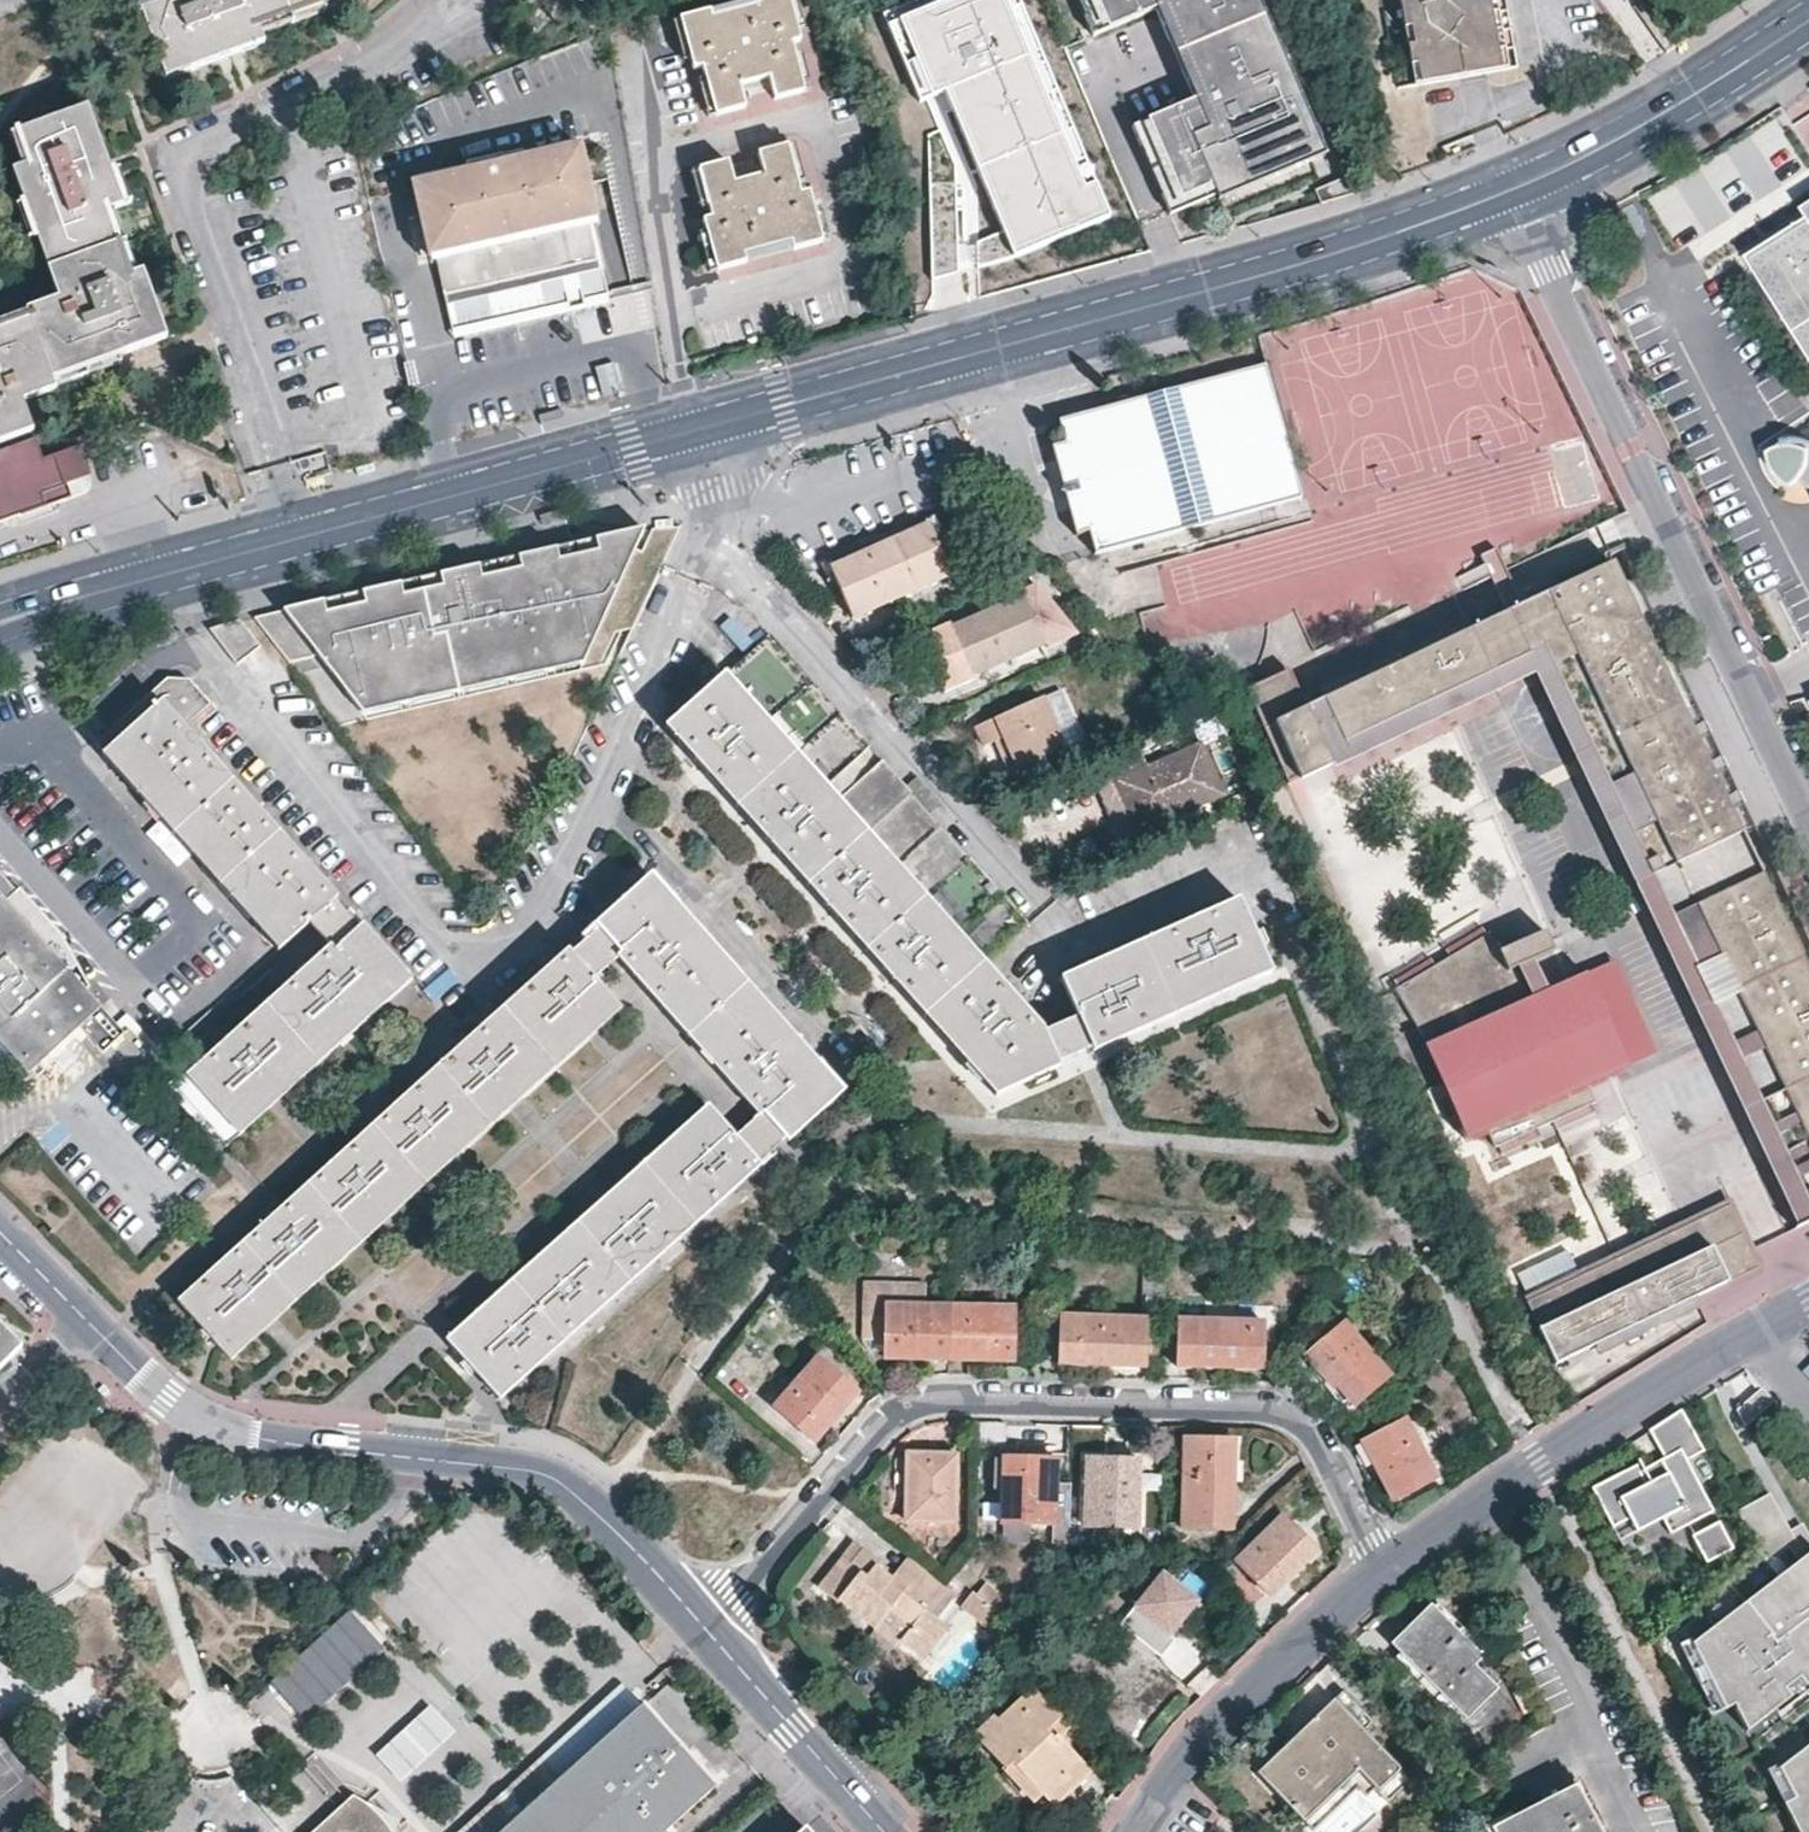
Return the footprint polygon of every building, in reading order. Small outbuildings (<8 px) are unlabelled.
[(328,0),(142,0),(138,1),(166,78),(265,42),(259,25),(328,0)] [(792,42),(801,39),(790,0),(759,0),(759,3),(712,15),(710,8),(681,15),(695,68),(703,66),(716,113),(745,105),(740,85),(771,77),(776,97),(804,90),(792,42)] [(1023,0),(967,0),(908,25),(940,101),(955,94),(1011,228),(979,241),(981,277),(1116,221),(1023,0)] [(1166,212),(1227,186),(1230,186),(1226,176),(1286,151),(1267,104),(1262,106),(1256,90),(1276,81),(1264,54),(1255,58),(1239,18),(1248,15),(1241,0),(1077,0),(1091,33),(1154,6),(1193,97),(1129,124),(1166,212)] [(1257,0),(1241,0),(1248,15),(1239,18),(1255,58),(1264,54),(1276,81),(1256,90),(1262,106),(1267,104),(1286,151),(1226,176),(1230,186),(1227,186),(1230,194),(1322,156),(1257,0)] [(1422,83),(1502,68),(1489,0),(1406,0),(1422,83)] [(1507,0),(1489,0),(1502,68),(1518,65),(1507,0)] [(1675,46),(1646,3),(1639,7),(1668,51),(1675,46)] [(88,106),(21,130),(33,163),(14,171),(61,298),(30,310),(32,317),(0,329),(0,441),(33,429),(22,399),(56,386),(54,378),(168,336),(144,269),(128,274),(105,210),(124,203),(88,106)] [(1792,123),(1808,153),(1808,113),(1792,123)] [(803,193),(789,144),(760,152),(766,173),(737,181),(730,160),(701,168),(714,217),(705,219),(719,269),(749,261),(747,253),(792,241),(794,249),(824,241),(811,191),(803,193)] [(445,295),(600,259),(591,219),(596,217),(580,147),(524,159),(522,150),(468,162),(470,171),(414,183),(430,255),(436,253),(445,295)] [(1800,201),(1808,217),(1808,196),(1800,201)] [(1748,254),(1808,353),(1808,217),(1748,254)] [(1299,501),(1266,368),(1060,422),(1065,443),(1053,446),(1075,535),(1087,532),(1094,554),(1120,547),(1299,501)] [(56,457),(43,461),(36,442),(0,455),(0,522),(46,505),(43,495),(66,485),(56,457)] [(1800,444),(1793,443),(1779,445),(1769,450),(1769,455),(1773,468),(1778,476),(1791,485),(1800,477),(1808,485),(1808,448),(1800,444)] [(67,477),(69,495),(94,491),(91,474),(67,477)] [(951,575),(928,526),(829,568),(851,619),(951,575)] [(593,641),(649,527),(442,575),(445,587),(426,591),(423,579),(305,607),(275,616),(288,633),(343,704),(593,641)] [(1482,566),(1456,578),(1462,591),(1488,579),(1504,571),(1494,550),(1478,557),(1482,566)] [(1604,567),(1541,598),(1569,658),(1548,669),(1807,1203),(1808,1202),(1808,984),(1805,976),(1737,836),(1724,843),(1662,717),(1676,711),(1604,567)] [(1521,607),(1504,571),(1488,579),(1505,615),(1521,607)] [(432,577),(423,579),(426,591),(445,587),(442,575),(432,577)] [(1044,607),(1036,590),(1027,594),(1035,611),(1044,607)] [(974,673),(1047,639),(1035,611),(1027,594),(979,616),(982,623),(957,634),(974,673)] [(1151,645),(1206,666),(1220,632),(1165,610),(1151,645)] [(288,633),(275,616),(256,621),(274,644),(288,633)] [(260,646),(239,618),(210,626),(235,663),(260,646)] [(1458,623),(1344,678),(1311,694),(1317,707),(1339,753),(1487,682),(1464,635),(1458,623)] [(985,961),(1027,923),(882,760),(838,799),(825,785),(868,746),(768,635),(666,727),(665,729),(682,749),(741,814),(812,892),(834,917),(875,963),(941,1036),(994,1095),(1057,1067),(1055,1060),(1091,1045),(1094,1051),(1145,1028),(1235,988),(1269,973),(1255,943),(1237,900),(1061,978),(1076,1014),(1076,1017),(1044,1029),(985,961)] [(350,714),(586,655),(593,641),(587,643),(343,704),(350,714)] [(1531,677),(1794,1230),(1808,1222),(1808,1208),(1807,1203),(1548,669),(1541,655),(1525,663),(1531,677)] [(1339,753),(1323,761),(1328,771),(1330,775),(1531,677),(1525,663),(1487,682),(1339,753)] [(226,1146),(278,1100),(372,1015),(412,978),(363,923),(358,928),(333,900),(335,900),(336,895),(270,820),(183,724),(209,701),(189,676),(165,678),(94,740),(105,751),(102,754),(128,783),(138,794),(173,833),(191,853),(256,925),(278,949),(309,922),(330,945),(326,950),(204,1057),(172,1086),(226,1146)] [(1323,761),(1300,714),(1282,678),(1239,699),(1275,771),(1284,792),(1328,771),(1323,761)] [(1057,684),(1036,692),(971,721),(980,740),(989,736),(998,732),(1013,766),(1060,745),(1080,736),(1057,684)] [(1339,753),(1317,707),(1300,714),(1323,761),(1339,753)] [(1724,843),(1737,836),(1676,711),(1662,717),(1724,843)] [(1125,750),(1115,726),(1105,731),(1104,729),(1092,734),(1092,735),(1088,737),(1087,738),(1081,741),(1091,765),(1125,750)] [(1013,766),(998,732),(989,736),(1003,770),(1013,766)] [(1140,830),(1221,793),(1200,744),(1148,768),(1147,766),(1145,767),(1116,779),(1140,830)] [(1091,765),(1084,767),(1118,840),(1140,830),(1116,779),(1145,767),(1136,745),(1125,750),(1091,765)] [(0,873),(0,895),(42,942),(52,933),(0,873)] [(346,1257),(403,1207),(415,1196),(469,1147),(500,1120),(520,1101),(565,1061),(578,1050),(622,1010),(596,979),(619,959),(657,1001),(718,1071),(758,1116),(736,1136),(709,1106),(665,1144),(635,1170),(604,1199),(539,1257),(478,1312),(450,1338),(466,1356),(503,1397),(625,1288),(763,1165),(759,1159),(783,1138),(787,1142),(843,1093),(692,925),(650,878),(596,925),(600,930),(586,941),(573,953),(569,949),(486,1024),(469,1039),(388,1110),(306,1184),(305,1185),(179,1298),(231,1360),(270,1324),(346,1257)] [(0,895),(0,1039),(27,1070),(80,1024),(86,1030),(101,1017),(94,1010),(99,1006),(42,942),(0,895)] [(1549,956),(1540,936),(1499,960),(1508,975),(1517,971),(1529,966),(1549,956)] [(1582,976),(1543,995),(1531,1001),(1525,1004),(1508,975),(1499,960),(1488,941),(1393,998),(1426,1051),(1423,1053),(1469,1147),(1490,1136),(1497,1152),(1597,1105),(1589,1088),(1628,1070),(1582,976)] [(1658,1055),(1613,962),(1582,976),(1628,1070),(1658,1055)] [(1543,995),(1529,966),(1517,971),(1531,1001),(1543,995)] [(1764,1274),(1728,1200),(1606,1258),(1622,1290),(1709,1249),(1726,1284),(1729,1291),(1764,1274)] [(1622,1290),(1606,1258),(1522,1298),(1538,1330),(1536,1331),(1553,1366),(1592,1348),(1726,1284),(1709,1249),(1622,1290)] [(1204,1269),(1205,1252),(1191,1252),(1181,1251),(1167,1250),(1166,1266),(1163,1266),(1163,1295),(1163,1319),(1177,1319),(1176,1366),(1261,1368),(1263,1322),(1209,1321),(1210,1269),(1204,1269)] [(1163,1295),(1163,1266),(1143,1266),(1143,1318),(1147,1318),(1163,1319),(1163,1295)] [(1726,1284),(1592,1348),(1596,1357),(1698,1309),(1696,1306),(1729,1291),(1726,1284)] [(924,1310),(923,1287),(861,1286),(861,1344),(885,1343),(885,1350),(885,1358),(948,1359),(948,1310),(924,1310)] [(802,1303),(789,1289),(780,1297),(794,1311),(802,1303)] [(1234,1307),(1232,1305),(1227,1305),(1227,1306),(1209,1307),(1209,1321),(1263,1322),(1262,1344),(1281,1344),(1281,1309),(1280,1307),(1281,1291),(1267,1291),(1266,1304),(1266,1305),(1263,1307),(1234,1307)] [(1538,1330),(1522,1298),(1520,1299),(1536,1331),(1538,1330)] [(948,1310),(948,1359),(1011,1359),(1011,1312),(948,1310)] [(1146,1367),(1147,1318),(1143,1318),(1060,1316),(1059,1364),(1146,1367)] [(1388,1371),(1342,1322),(1304,1356),(1331,1388),(1335,1384),(1351,1405),(1388,1371)] [(21,1344),(0,1323),(0,1365),(21,1344)] [(816,1440),(857,1392),(818,1359),(776,1406),(816,1440)] [(1746,1429),(1773,1404),(1761,1390),(1737,1412),(1746,1429)] [(1713,1511),(1687,1461),(1704,1452),(1682,1410),(1651,1430),(1667,1458),(1645,1470),(1642,1463),(1593,1487),(1615,1527),(1631,1519),(1655,1506),(1663,1519),(1670,1532),(1713,1511)] [(1435,1479),(1404,1418),(1360,1440),(1391,1501),(1435,1479)] [(1501,1444),(1489,1425),(1477,1433),(1489,1452),(1501,1444)] [(1228,1526),(1231,1440),(1184,1439),(1184,1451),(1177,1451),(1177,1466),(1183,1468),(1181,1524),(1228,1526)] [(956,1518),(956,1455),(907,1454),(906,1518),(956,1518)] [(1070,1524),(1071,1502),(1055,1502),(1055,1460),(1003,1459),(1002,1523),(1070,1524)] [(1135,1524),(1137,1461),(1085,1460),(1084,1524),(1135,1524)] [(1765,1495),(1736,1512),(1755,1555),(1778,1568),(1683,1640),(1746,1737),(1808,1684),(1808,1579),(1765,1495)] [(1655,1506),(1631,1519),(1638,1532),(1663,1519),(1655,1506)] [(1269,1596),(1313,1552),(1281,1519),(1237,1562),(1269,1596)] [(1721,1520),(1692,1534),(1706,1562),(1735,1548),(1721,1520)] [(864,1547),(856,1540),(844,1556),(852,1563),(864,1547)] [(895,1571),(864,1547),(852,1563),(844,1556),(819,1587),(840,1603),(842,1600),(875,1626),(890,1610),(913,1629),(903,1642),(925,1660),(950,1629),(940,1620),(961,1592),(946,1578),(913,1551),(895,1571)] [(1197,1593),(1161,1566),(1119,1622),(1161,1653),(1174,1636),(1168,1632),(1197,1593)] [(1009,1598),(987,1581),(977,1593),(974,1591),(961,1607),(990,1630),(1003,1614),(999,1611),(1009,1598)] [(1497,1684),(1473,1660),(1480,1653),(1430,1602),(1392,1639),(1466,1714),(1497,1684)] [(267,1681),(304,1719),(384,1642),(347,1604),(267,1681)] [(899,1646),(903,1642),(913,1629),(890,1610),(875,1626),(899,1646)] [(658,1638),(647,1625),(642,1640),(642,1644),(650,1654),(658,1638)] [(691,1675),(681,1663),(664,1669),(673,1679),(691,1675)] [(1041,1725),(1053,1714),(1056,1712),(1030,1682),(995,1714),(991,1709),(971,1727),(1002,1761),(1008,1755),(1038,1788),(1041,1791),(1060,1774),(1054,1768),(1073,1752),(1053,1730),(1049,1733),(1041,1725)] [(1357,1767),(1375,1786),(1386,1798),(1387,1798),(1409,1778),(1399,1766),(1364,1731),(1374,1722),(1341,1690),(1257,1772),(1302,1819),(1357,1767)] [(716,1783),(646,1704),(563,1778),(504,1831),(661,1831),(716,1783)] [(1081,1744),(1053,1714),(1041,1725),(1049,1733),(1053,1730),(1073,1752),(1081,1744)] [(1766,1773),(1802,1831),(1808,1831),(1808,1741),(1766,1773)] [(1081,1744),(1073,1752),(1054,1768),(1060,1774),(1041,1791),(1047,1799),(1093,1758),(1081,1744)] [(1031,1794),(1038,1788),(1008,1755),(1002,1761),(1031,1794)] [(544,1757),(462,1831),(463,1831),(504,1831),(563,1778),(544,1757)] [(1365,1794),(1375,1786),(1357,1767),(1302,1819),(1312,1829),(1357,1785),(1365,1794)] [(1574,1786),(1492,1827),(1494,1831),(1597,1831),(1574,1786)] [(374,1810),(367,1803),(360,1799),(352,1795),(337,1808),(359,1831),(392,1831),(390,1829),(386,1823),(379,1816),(374,1810)] [(337,1808),(311,1831),(359,1831),(337,1808)]
